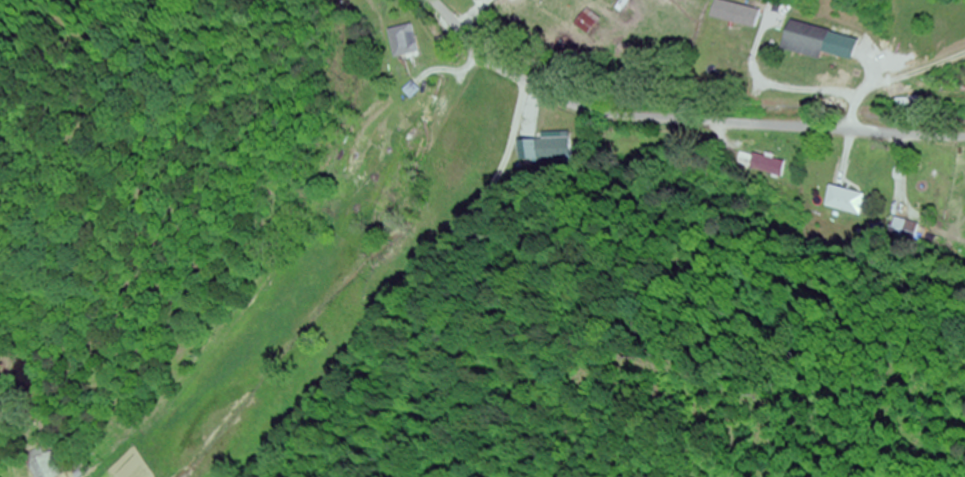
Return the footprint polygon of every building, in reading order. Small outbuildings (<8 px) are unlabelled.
[(602,22),(589,10),(576,26),(589,37),(602,22)] [(779,51),(818,62),(826,33),(787,22),(779,51)] [(422,52),(413,26),(390,34),(398,60),(422,52)] [(575,133),(536,135),(536,125),(522,126),(524,162),(577,160),(575,133)] [(753,168),(779,176),(783,164),(756,156),(753,168)] [(36,476),(65,476),(54,453),(30,464),(36,476)]
